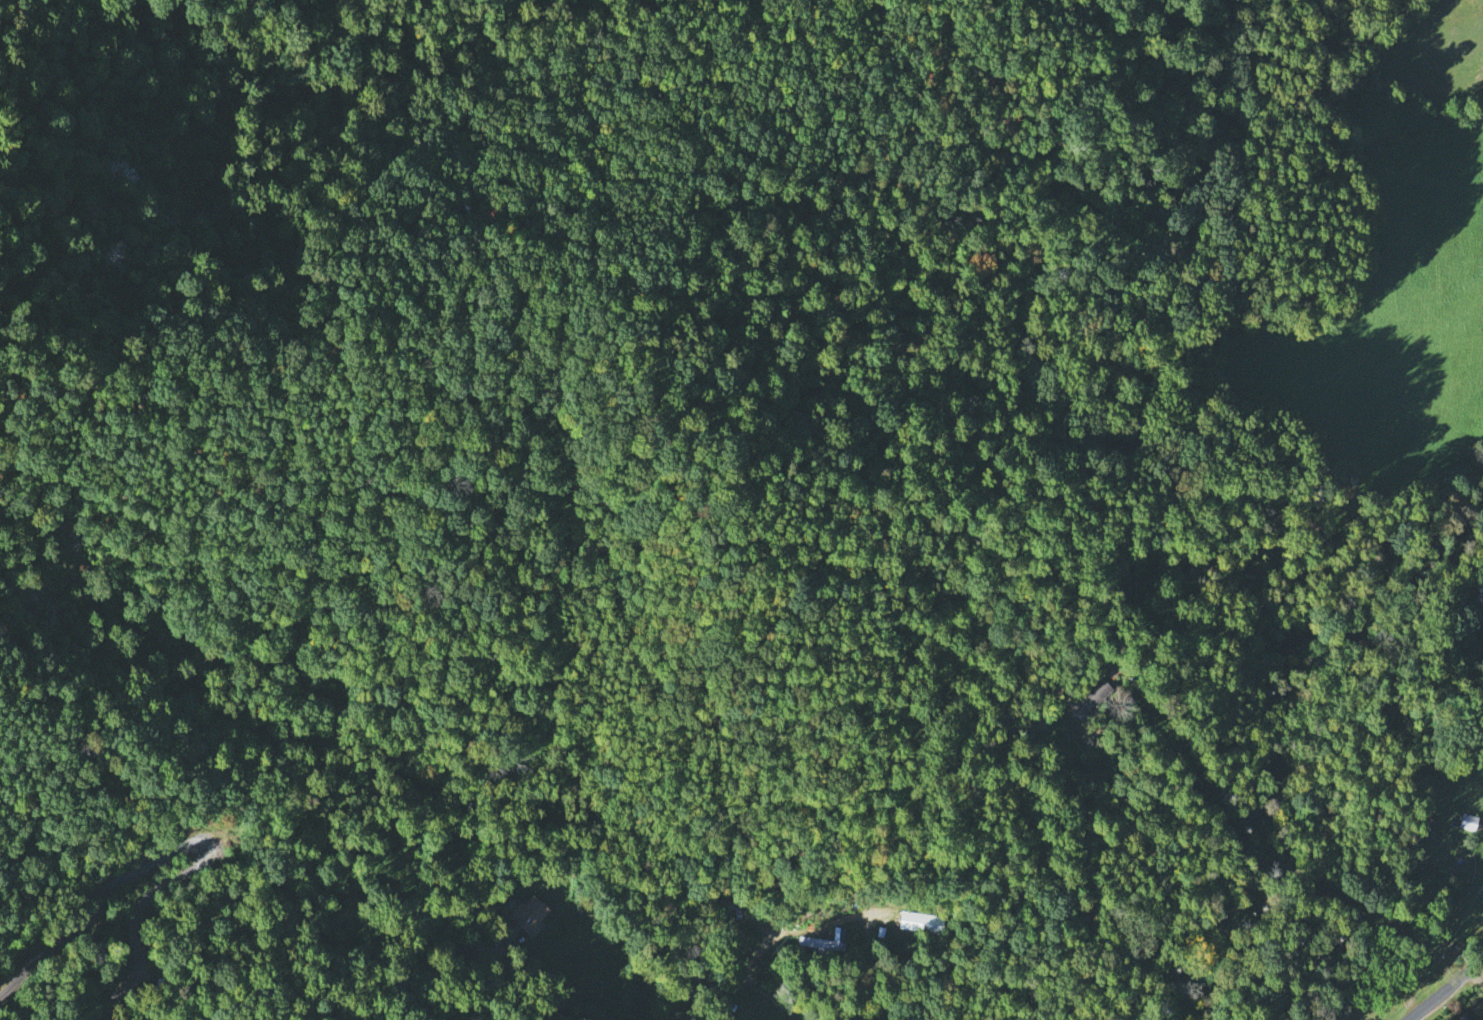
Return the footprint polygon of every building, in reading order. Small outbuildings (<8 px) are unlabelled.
[(1074,701),(1086,714),(1114,689),(1102,676),(1074,701)] [(522,928),(530,936),(543,922),(539,919),(549,908),(530,892),(500,926),(513,938),(522,928)] [(945,914),(900,910),(898,927),(943,932),(945,914)] [(833,938),(798,934),(797,949),(843,953),(846,926),(834,925),(833,938)]
